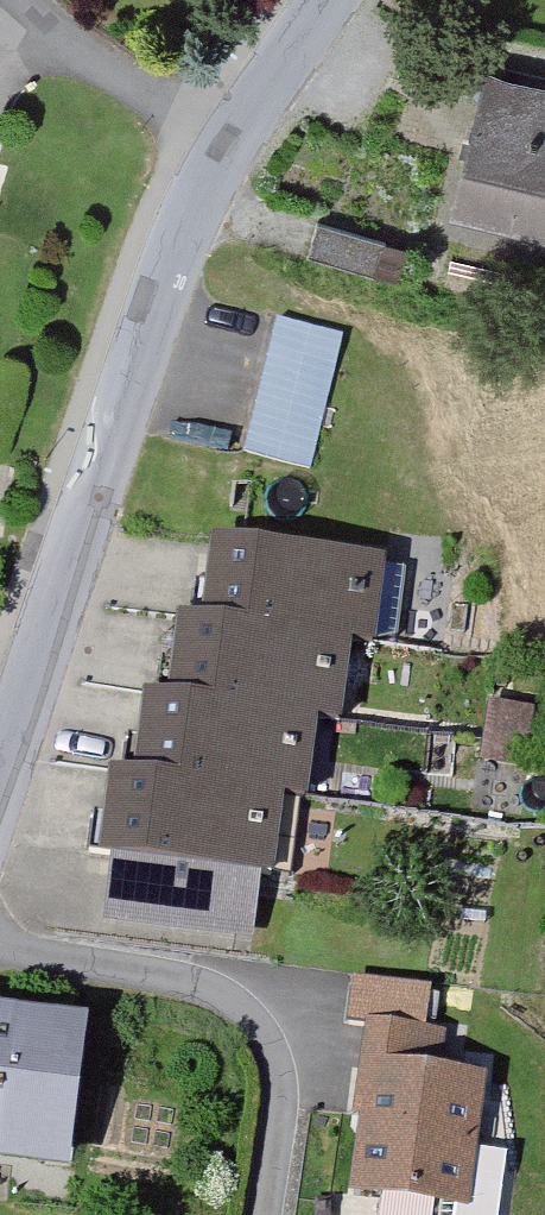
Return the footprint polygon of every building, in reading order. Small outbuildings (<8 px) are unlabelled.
[(487,81),(456,214),(544,235),(544,95),(487,81)] [(310,263),(381,279),(389,243),(318,227),(310,263)] [(278,325),(264,390),(330,405),(345,339),(278,325)] [(264,390),(256,426),(322,440),(330,405),(264,390)] [(322,440),(256,426),(249,457),(315,472),(322,440)] [(193,619),(344,638),(390,638),(399,569),(375,566),(376,561),(226,542),(220,586),(197,583),(193,619)] [(158,700),(306,719),(322,720),(322,715),(334,716),(344,638),(193,619),(187,664),(163,661),(158,700)] [(306,719),(158,700),(153,742),(129,739),(124,780),(260,796),(260,794),(294,798),(296,799),(306,719)] [(260,796),(124,780),(119,819),(96,816),(92,849),(114,852),(113,858),(125,859),(118,913),(236,928),(243,875),(259,877),(260,871),(284,874),(294,798),(260,794),(260,796)] [(358,981),(353,1022),(372,1024),(367,1065),(378,1067),(363,1187),(444,1197),(442,1214),(497,1214),(505,1151),(464,1146),(472,1079),(433,1074),(438,1032),(424,1031),(429,990),(358,981)] [(76,1019),(0,1010),(0,1142),(61,1149),(76,1019)]
